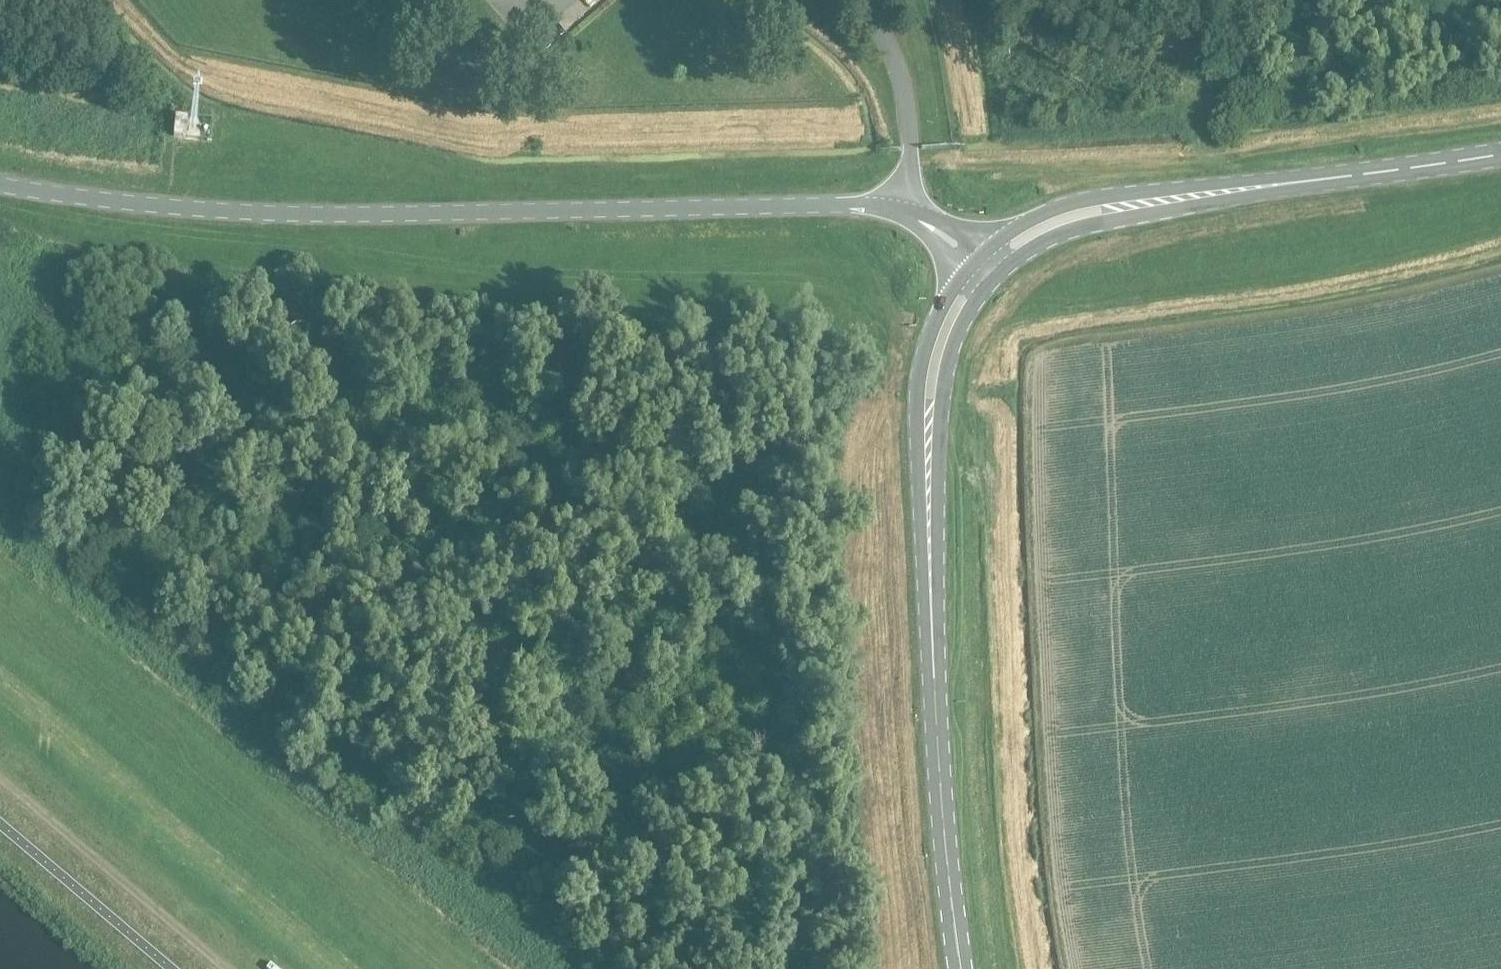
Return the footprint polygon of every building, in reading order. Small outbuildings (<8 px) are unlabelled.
[(174,136),(186,137),(188,117),(176,116),(174,136)]
